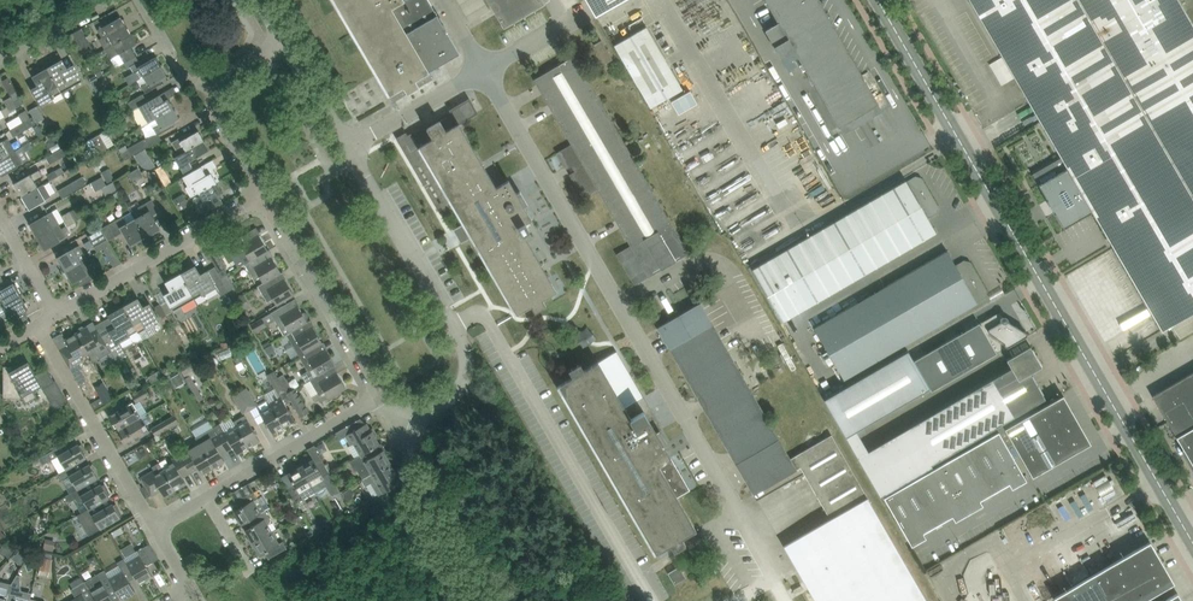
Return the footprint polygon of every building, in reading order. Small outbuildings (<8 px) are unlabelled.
[(394,102),(433,79),(428,72),(459,54),(428,0),(405,0),(404,1),(404,0),(335,0),(394,102)] [(541,0),(487,0),(504,29),(544,5),(541,0)] [(596,14),(620,0),(587,0),(596,14)] [(778,24),(766,31),(775,47),(774,47),(780,57),(793,50),(833,116),(839,126),(878,103),(818,0),(765,0),(778,24)] [(1037,117),(1192,26),(1192,25),(1178,0),(970,0),(1037,117)] [(103,27),(108,35),(113,45),(131,34),(121,16),(103,27)] [(1037,117),(1040,122),(1048,135),(1061,158),(1064,162),(1092,212),(1113,247),(1162,331),(1172,325),(1192,313),(1192,26),(1037,117)] [(646,27),(614,45),(651,108),(682,90),(646,27)] [(113,45),(105,50),(110,59),(116,68),(124,63),(125,63),(136,56),(138,55),(133,46),(137,44),(131,34),(113,45)] [(601,40),(594,45),(605,64),(612,60),(601,40)] [(89,42),(81,47),(88,59),(96,54),(89,42)] [(161,66),(156,57),(150,60),(146,56),(143,59),(139,61),(136,56),(125,63),(128,68),(131,66),(135,73),(129,81),(131,84),(139,80),(144,77),(161,66)] [(574,56),(534,80),(571,144),(557,153),(566,169),(574,165),(581,161),(584,166),(577,170),(569,175),(583,198),(598,190),(631,246),(648,277),(689,254),(634,159),(626,146),(574,56)] [(1001,83),(1011,78),(1000,57),(990,63),(1001,83)] [(62,61),(48,69),(61,92),(65,93),(68,91),(70,87),(82,80),(76,70),(73,64),(66,67),(62,61)] [(147,82),(141,85),(142,86),(146,93),(159,86),(162,84),(161,79),(167,76),(161,66),(144,77),(147,82)] [(40,104),(61,92),(48,69),(34,77),(38,83),(31,87),(34,93),(40,104)] [(91,81),(95,89),(102,85),(98,77),(97,78),(91,81)] [(11,97),(4,101),(7,106),(21,98),(15,88),(9,92),(11,97)] [(133,110),(141,106),(148,102),(144,94),(129,102),(133,110)] [(141,106),(150,122),(156,118),(174,108),(168,99),(164,101),(160,95),(148,102),(141,106)] [(696,96),(677,107),(684,119),(703,109),(696,96)] [(21,98),(7,106),(10,111),(24,103),(21,98)] [(404,135),(397,138),(403,148),(405,147),(416,166),(421,164),(446,209),(454,204),(465,223),(453,230),(460,243),(473,236),(517,313),(528,307),(532,304),(541,299),(545,297),(556,291),(549,278),(541,265),(523,233),(529,229),(525,223),(531,219),(524,207),(528,204),(520,191),(516,193),(509,181),(496,188),(465,134),(459,124),(477,113),(469,100),(451,110),(453,114),(437,122),(424,130),(407,140),(404,135)] [(29,110),(36,121),(44,117),(37,105),(29,110)] [(173,122),(179,118),(174,108),(156,118),(150,122),(158,135),(171,128),(175,127),(173,122)] [(26,110),(18,114),(23,122),(30,118),(26,110)] [(32,117),(10,130),(14,137),(36,123),(32,117)] [(189,132),(172,142),(179,154),(175,157),(180,154),(186,151),(204,140),(199,131),(191,135),(189,132)] [(100,134),(93,138),(101,152),(108,148),(100,134)] [(15,151),(8,138),(0,143),(0,159),(15,151)] [(128,148),(129,150),(132,155),(149,146),(145,139),(128,148)] [(180,154),(175,157),(175,158),(183,172),(193,167),(190,162),(192,160),(210,150),(204,140),(186,151),(180,154)] [(33,147),(30,142),(22,146),(25,151),(33,147)] [(63,148),(46,158),(47,159),(50,164),(67,154),(63,148)] [(145,149),(135,155),(140,164),(150,158),(146,152),(145,149)] [(128,150),(121,154),(125,160),(132,157),(131,156),(128,150)] [(0,159),(0,171),(2,175),(13,169),(23,163),(15,151),(10,154),(0,159)] [(167,162),(174,158),(171,153),(164,157),(167,162)] [(1054,163),(1033,174),(1039,185),(1038,185),(1047,200),(1046,200),(1054,214),(1055,214),(1064,228),(1092,212),(1064,162),(1056,167),(1054,163)] [(161,178),(168,174),(162,165),(156,169),(161,178)] [(201,166),(183,177),(188,186),(186,187),(191,197),(199,193),(217,182),(219,181),(213,169),(209,171),(210,173),(206,175),(201,166)] [(50,180),(64,172),(61,167),(47,175),(50,180)] [(138,168),(128,173),(133,182),(143,176),(138,168)] [(15,183),(23,196),(38,187),(35,182),(44,177),(39,170),(15,183)] [(154,172),(149,175),(153,182),(158,179),(154,172)] [(791,289),(803,310),(936,232),(928,218),(937,213),(938,207),(922,178),(915,176),(907,181),(906,180),(751,271),(769,302),(791,289)] [(83,177),(58,191),(62,198),(87,184),(83,177)] [(113,182),(101,188),(105,196),(117,190),(113,182)] [(222,192),(217,182),(199,193),(204,202),(200,204),(205,213),(223,203),(218,194),(222,192)] [(38,187),(23,196),(30,208),(40,202),(51,196),(48,190),(44,184),(38,187)] [(146,238),(153,234),(153,232),(159,228),(152,215),(158,212),(152,200),(139,208),(142,212),(140,213),(139,213),(134,216),(135,219),(146,238)] [(179,204),(181,209),(189,205),(186,200),(179,204)] [(62,216),(65,221),(73,216),(70,211),(62,216)] [(38,237),(53,228),(59,224),(52,212),(31,224),(38,237)] [(65,221),(68,225),(76,221),(73,216),(65,221)] [(108,240),(117,235),(123,232),(131,244),(137,241),(139,242),(146,238),(135,219),(127,224),(123,217),(102,229),(108,239),(108,240)] [(59,224),(53,228),(38,237),(45,249),(60,241),(60,240),(66,237),(59,224)] [(86,234),(97,252),(100,250),(98,245),(108,239),(102,229),(100,226),(86,234)] [(244,235),(232,242),(241,258),(248,254),(251,260),(257,257),(268,251),(259,236),(248,242),(244,235)] [(108,239),(98,245),(100,250),(103,249),(104,251),(114,267),(121,263),(108,240),(108,239)] [(58,258),(65,270),(80,261),(87,258),(80,245),(58,258)] [(215,265),(218,270),(219,272),(226,267),(217,251),(209,255),(215,265)] [(947,251),(937,257),(814,328),(844,381),(977,303),(977,302),(986,297),(987,291),(971,262),(964,261),(956,265),(947,251)] [(270,279),(270,280),(281,273),(272,258),(261,264),(257,257),(251,260),(245,263),(255,279),(260,276),(264,282),(265,283),(270,279)] [(80,287),(98,277),(87,258),(80,261),(65,270),(73,283),(77,280),(80,287)] [(187,269),(180,273),(194,298),(215,286),(218,287),(225,283),(222,278),(219,272),(218,270),(215,265),(206,270),(209,275),(202,279),(200,274),(195,266),(189,270),(187,269)] [(169,287),(163,291),(167,299),(173,309),(174,310),(175,309),(180,319),(186,316),(181,306),(194,298),(180,273),(173,277),(172,279),(167,283),(169,287)] [(228,273),(222,277),(222,278),(226,283),(227,286),(234,283),(228,273)] [(278,305),(284,301),(294,295),(285,280),(274,286),(270,280),(270,279),(265,283),(264,282),(258,285),(268,301),(274,298),(278,305)] [(6,304),(21,296),(14,284),(0,291),(0,308),(6,304)] [(1115,313),(1135,296),(1129,288),(1131,287),(1128,284),(1117,293),(1118,294),(1111,300),(1116,305),(1111,309),(1115,313)] [(245,294),(237,299),(243,311),(251,306),(245,294)] [(0,315),(5,323),(13,318),(16,323),(27,317),(24,311),(28,309),(21,296),(6,304),(9,309),(4,312),(0,315)] [(130,302),(123,306),(137,331),(138,331),(138,333),(145,329),(145,326),(158,319),(158,318),(152,308),(149,303),(143,307),(138,299),(132,302),(130,302)] [(161,302),(155,305),(161,315),(166,312),(161,302)] [(805,583),(816,600),(927,600),(831,435),(790,459),(700,303),(657,327),(754,494),(804,465),(834,517),(784,546),(805,583)] [(110,332),(102,336),(115,358),(123,354),(125,353),(124,350),(123,349),(119,342),(130,335),(137,331),(134,325),(123,306),(116,309),(115,312),(110,315),(111,317),(117,328),(110,332)] [(302,313),(298,307),(287,313),(283,306),(271,313),(285,336),(287,334),(298,327),(307,322),(306,320),(308,319),(308,316),(306,313),(304,312),(302,313)] [(979,323),(967,330),(914,361),(930,388),(931,391),(997,353),(996,353),(1001,350),(1001,344),(1004,344),(1004,345),(1006,346),(1007,347),(1016,342),(1026,336),(1027,334),(1026,333),(1008,322),(1008,318),(1006,316),(1003,316),(1002,317),(999,316),(999,317),(1000,317),(998,321),(991,317),(979,323)] [(267,326),(266,325),(262,318),(251,325),(255,333),(267,326)] [(78,329),(78,332),(76,333),(88,353),(94,349),(100,359),(111,352),(106,343),(99,333),(93,336),(88,326),(86,328),(83,326),(78,329)] [(298,327),(287,334),(299,356),(311,349),(322,343),(313,328),(302,334),(298,327)] [(88,353),(76,333),(65,340),(68,345),(60,350),(70,368),(70,369),(79,385),(86,381),(80,370),(82,369),(79,364),(84,361),(81,357),(88,353)] [(272,345),(264,350),(269,358),(277,354),(272,345)] [(1011,368),(982,385),(909,428),(931,465),(1045,398),(1031,373),(1042,366),(1030,346),(1007,360),(1011,368)] [(299,356),(309,371),(315,368),(318,373),(319,374),(322,372),(322,373),(335,365),(326,350),(315,356),(311,349),(299,356)] [(864,426),(930,388),(914,361),(908,351),(824,399),(846,437),(864,426)] [(571,378),(559,385),(653,546),(657,553),(668,546),(679,540),(679,539),(696,530),(677,497),(690,490),(664,446),(668,444),(660,430),(656,433),(638,401),(641,399),(614,353),(583,371),(571,378)] [(4,375),(4,397),(22,397),(26,403),(37,397),(33,390),(42,385),(39,381),(36,375),(28,362),(12,372),(12,369),(4,369),(4,375)] [(274,370),(268,374),(276,388),(281,397),(285,404),(292,400),(287,392),(287,391),(281,381),(279,377),(274,370)] [(160,371),(149,377),(153,384),(164,377),(160,371)] [(319,374),(318,373),(309,379),(319,395),(325,392),(329,399),(346,388),(337,373),(326,380),(322,373),(322,372),(319,374)] [(1192,428),(1192,372),(1152,396),(1176,438),(1192,428)] [(180,373),(173,377),(177,384),(184,380),(180,373)] [(284,374),(279,377),(281,381),(287,391),(287,392),(292,389),(284,374)] [(54,381),(43,388),(51,402),(56,398),(61,405),(67,402),(55,381),(54,381)] [(145,388),(132,395),(137,403),(142,400),(149,396),(145,388)] [(246,388),(240,392),(250,409),(256,406),(257,405),(253,399),(248,390),(246,388)] [(308,413),(302,403),(294,388),(292,389),(287,392),(292,400),(295,407),(301,417),(302,417),(301,416),(308,413)] [(108,390),(100,395),(105,404),(113,399),(108,390)] [(240,392),(233,396),(243,413),(250,409),(240,392)] [(1079,427),(1071,414),(1073,413),(1072,411),(1070,412),(1062,398),(1064,397),(1063,395),(1009,426),(1005,429),(1017,450),(1032,477),(1034,476),(1033,474),(1047,466),(1048,468),(1091,444),(1090,442),(1088,443),(1080,429),(1082,428),(1081,426),(1079,427)] [(273,407),(284,427),(295,421),(285,404),(281,397),(270,403),(273,407)] [(119,410),(109,416),(113,423),(115,422),(119,430),(146,414),(148,413),(140,401),(137,403),(134,405),(133,402),(119,410)] [(261,414),(266,423),(272,434),(284,427),(273,407),(261,414)] [(189,422),(196,435),(212,427),(205,413),(189,422)] [(146,414),(119,430),(123,437),(121,438),(125,445),(136,439),(149,431),(145,424),(150,421),(151,418),(149,415),(146,414)] [(175,415),(166,420),(151,428),(156,436),(179,422),(175,415)] [(234,422),(237,428),(249,448),(260,441),(245,416),(234,422)] [(231,417),(213,427),(217,433),(225,448),(231,444),(237,454),(249,448),(237,428),(234,422),(231,417)] [(362,426),(346,436),(351,445),(354,443),(361,455),(375,447),(379,444),(373,435),(375,434),(372,428),(369,422),(362,426)] [(196,437),(199,444),(213,468),(215,467),(218,468),(222,466),(223,462),(225,461),(219,451),(225,448),(217,433),(213,427),(196,437)] [(1176,438),(1192,466),(1192,428),(1176,438)] [(970,448),(995,492),(1009,484),(1012,489),(1027,480),(1023,475),(1024,475),(999,432),(970,448)] [(72,466),(86,458),(85,456),(87,454),(82,445),(79,446),(78,444),(56,457),(52,451),(39,459),(43,465),(52,460),(59,473),(66,469),(72,466)] [(213,468),(199,444),(180,455),(190,472),(195,469),(196,470),(198,468),(202,475),(213,468)] [(355,458),(349,461),(355,471),(357,469),(363,479),(372,474),(390,463),(386,456),(388,455),(385,450),(379,453),(375,447),(361,455),(355,458)] [(969,513),(983,505),(980,500),(995,492),(970,448),(941,465),(969,513)] [(166,459),(159,463),(175,490),(186,484),(182,477),(190,473),(190,472),(180,455),(168,462),(166,459)] [(305,462),(300,465),(315,492),(326,486),(329,492),(330,493),(331,495),(334,496),(340,492),(334,481),(328,470),(322,460),(316,464),(313,460),(306,464),(305,462)] [(152,472),(141,478),(146,485),(149,491),(152,495),(157,492),(160,491),(164,497),(175,490),(159,463),(153,467),(155,470),(152,472)] [(378,495),(396,485),(400,483),(396,476),(399,475),(396,469),(394,470),(390,463),(372,474),(363,479),(361,480),(363,484),(367,485),(371,482),(378,495)] [(72,466),(66,469),(59,473),(58,474),(61,481),(70,476),(77,489),(84,485),(84,486),(98,478),(90,464),(76,472),(72,466)] [(294,484),(287,488),(293,498),(296,503),(315,492),(300,465),(295,468),(296,470),(288,474),(294,484)] [(969,513),(941,465),(913,481),(938,525),(952,516),(955,521),(969,513)] [(1106,475),(1093,482),(1104,501),(1117,494),(1112,485),(1115,484),(1112,479),(1109,481),(1106,475)] [(938,525),(913,481),(884,497),(912,546),(926,538),(923,533),(938,525)] [(249,483),(230,494),(235,502),(254,491),(249,483)] [(69,494),(66,496),(70,502),(77,498),(79,501),(82,502),(84,501),(88,509),(95,505),(95,506),(102,502),(109,498),(108,495),(110,494),(105,484),(102,486),(101,484),(87,492),(84,486),(84,485),(77,489),(69,494)] [(239,509),(235,511),(239,518),(237,520),(241,525),(246,521),(260,513),(265,511),(258,499),(254,491),(235,502),(239,509)] [(81,514),(78,515),(82,521),(84,520),(88,518),(95,532),(100,529),(107,525),(120,517),(119,515),(121,514),(116,504),(114,506),(113,504),(105,508),(102,502),(95,506),(95,505),(88,509),(82,513),(81,514)] [(265,511),(260,513),(246,521),(250,528),(246,530),(250,537),(248,539),(252,544),(271,532),(267,525),(270,524),(271,521),(269,518),(265,511)] [(1132,511),(1112,523),(1116,531),(1136,519),(1132,511)] [(278,544),(271,532),(252,544),(254,549),(256,548),(260,555),(264,553),(268,559),(279,553),(287,548),(283,542),(278,544)] [(46,539),(43,549),(53,551),(55,541),(46,539)] [(1054,596),(1057,600),(1142,600),(1174,583),(1150,541),(1075,585),(1075,584),(1054,596)] [(159,559),(150,544),(137,551),(124,559),(127,563),(135,578),(139,585),(153,577),(146,566),(159,559)] [(23,546),(16,555),(23,561),(30,552),(23,546)] [(43,557),(40,569),(50,572),(53,559),(43,557)] [(109,579),(113,586),(121,600),(135,592),(129,582),(135,578),(127,563),(124,559),(117,563),(122,572),(110,579),(109,579)] [(679,567),(669,573),(675,584),(685,578),(679,567)] [(95,600),(113,600),(107,589),(113,586),(109,579),(110,579),(105,570),(85,582),(90,591),(93,597),(95,600)] [(6,600),(29,600),(30,599),(22,597),(22,596),(22,590),(20,578),(21,575),(17,574),(11,583),(10,583),(6,598),(7,598),(6,600)] [(81,577),(70,583),(73,589),(84,582),(81,577)] [(7,598),(6,598),(10,583),(0,581),(0,600),(6,600),(7,598)] [(93,597),(90,591),(85,582),(84,582),(73,589),(71,590),(76,599),(72,600),(95,600),(93,597)] [(1177,593),(1167,599),(1168,600),(1167,600),(1182,600),(1177,593)]
